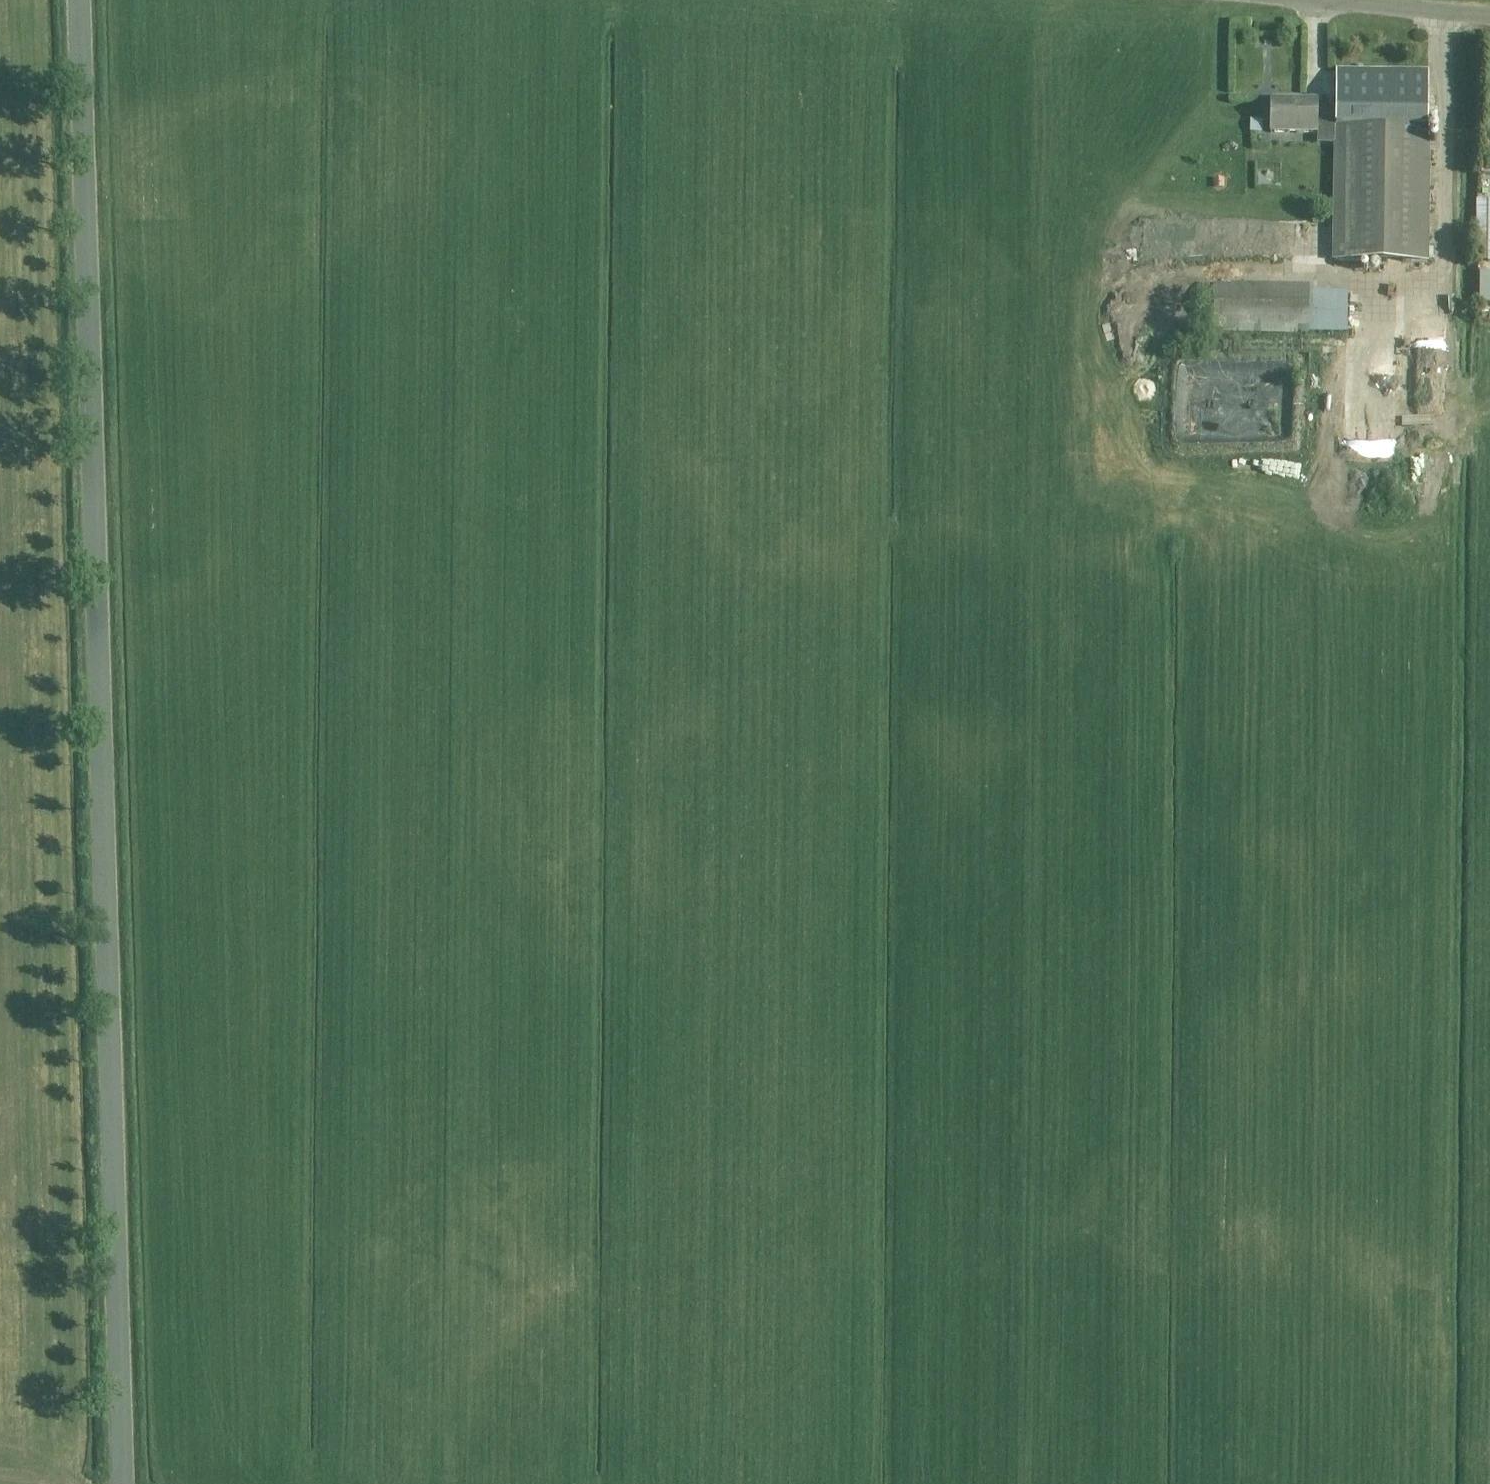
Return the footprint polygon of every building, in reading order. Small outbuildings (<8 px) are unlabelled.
[(1337,126),(1336,221),(1336,261),(1424,260),(1424,222),(1425,127),(1427,127),(1428,71),(1335,70),(1335,112),(1318,112),(1318,99),(1271,99),(1271,133),(1318,133),(1318,126),(1337,126)] [(1215,333),(1250,334),(1308,334),(1307,293),(1307,289),(1216,288),(1215,333)] [(1306,397),(1302,358),(1222,366),(1224,384),(1239,383),(1240,395),(1277,392),(1277,400),(1306,397)]
